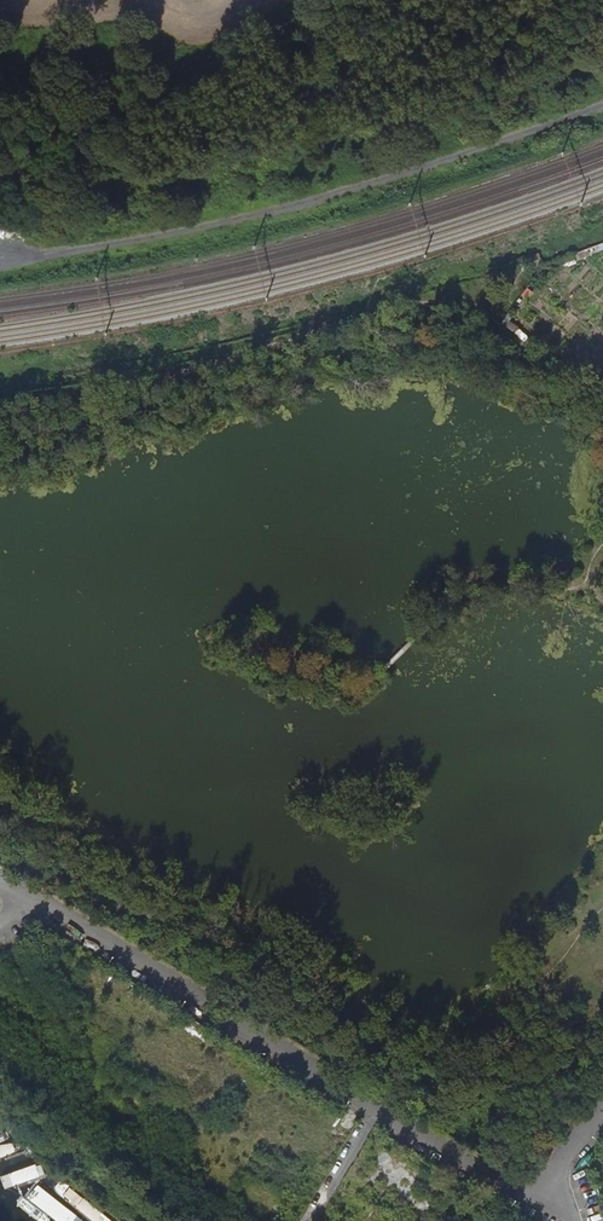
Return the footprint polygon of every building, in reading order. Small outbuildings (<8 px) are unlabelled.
[(564,259),(557,262),(560,268),(566,265),(564,259)] [(546,265),(539,267),(541,273),(548,271),(546,265)] [(525,289),(518,298),(524,303),(531,294),(525,289)] [(475,1206),(490,1215),(495,1206),(480,1197),(475,1206)]
